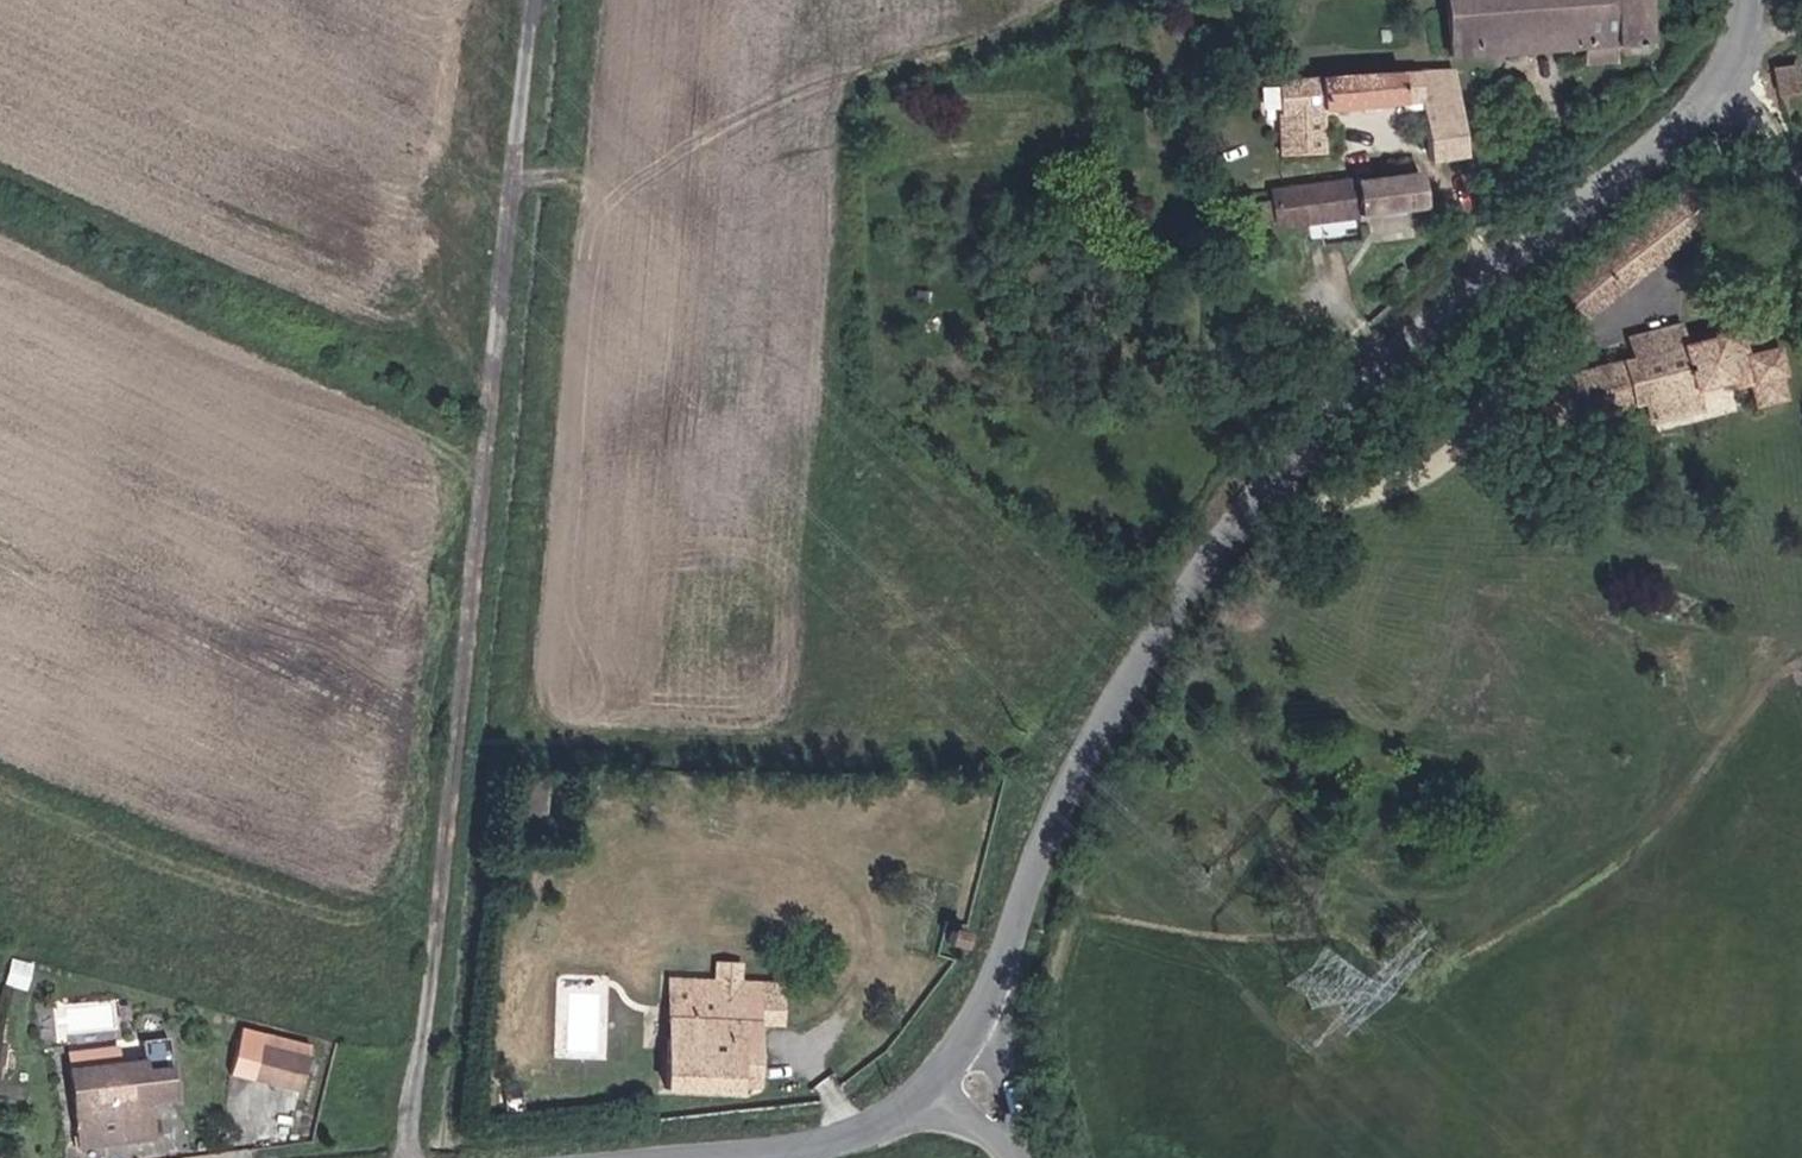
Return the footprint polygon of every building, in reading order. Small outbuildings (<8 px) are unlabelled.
[(1667,35),(1664,0),(1477,0),(1480,45),(1489,43),(1667,35)] [(1479,54),(1294,56),(1297,150),(1338,149),(1338,100),(1431,96),(1441,158),(1494,157),(1479,54)] [(1786,98),(1801,96),(1801,69),(1782,71),(1786,98)] [(1584,265),(1601,298),(1738,213),(1731,200),(1752,188),(1743,165),(1584,265)] [(1298,210),(1437,206),(1435,171),(1295,182),(1298,210)] [(1299,271),(1325,270),(1323,220),(1297,221),(1299,271)] [(1767,401),(1796,395),(1783,318),(1544,377),(1558,424),(1759,374),(1767,401)] [(758,1098),(770,1098),(774,1032),(763,1032),(763,1002),(710,1002),(710,992),(686,992),(681,1108),(758,1108),(758,1098)] [(168,1099),(187,1095),(178,1034),(150,1039),(153,1056),(83,1069),(94,1146),(172,1135),(168,1099)] [(265,1082),(312,1094),(320,1061),(273,1048),(265,1082)]
